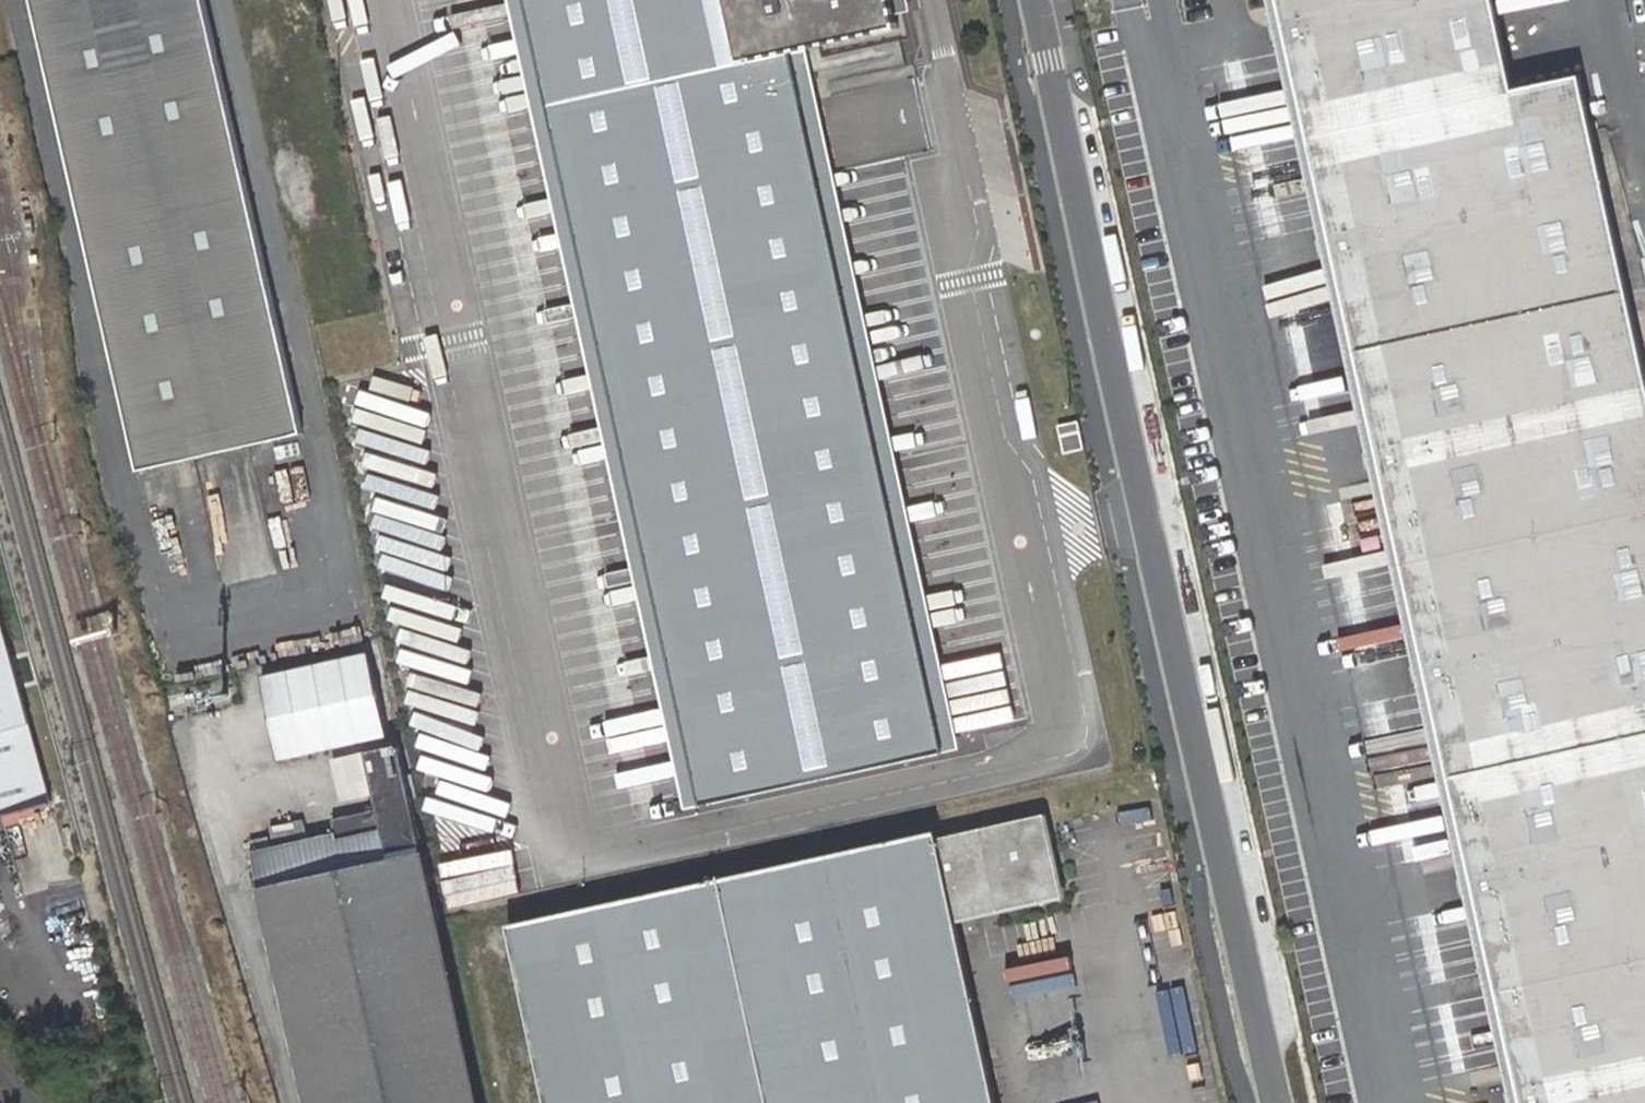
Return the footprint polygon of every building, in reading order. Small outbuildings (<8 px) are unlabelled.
[(207,0),(39,0),(140,465),(306,430),(207,0)] [(700,803),(946,749),(788,52),(893,28),(886,0),(520,0),(700,803)] [(1599,211),(1570,76),(1511,89),(1492,0),(1270,0),(1329,267),(1599,211)] [(1599,211),(1329,267),(1514,1102),(1644,1102),(1644,416),(1599,211)] [(1077,419),(1056,424),(1062,451),(1083,446),(1077,419)] [(59,793),(0,580),(0,808),(59,793)] [(397,745),(363,753),(376,811),(331,821),(334,834),(251,853),(306,1102),(477,1102),(397,745)] [(1131,831),(1159,829),(1157,803),(1128,805),(1131,831)] [(508,927),(547,1102),(998,1102),(956,919),(1063,894),(1045,812),(938,837),(936,830),(508,927)]
